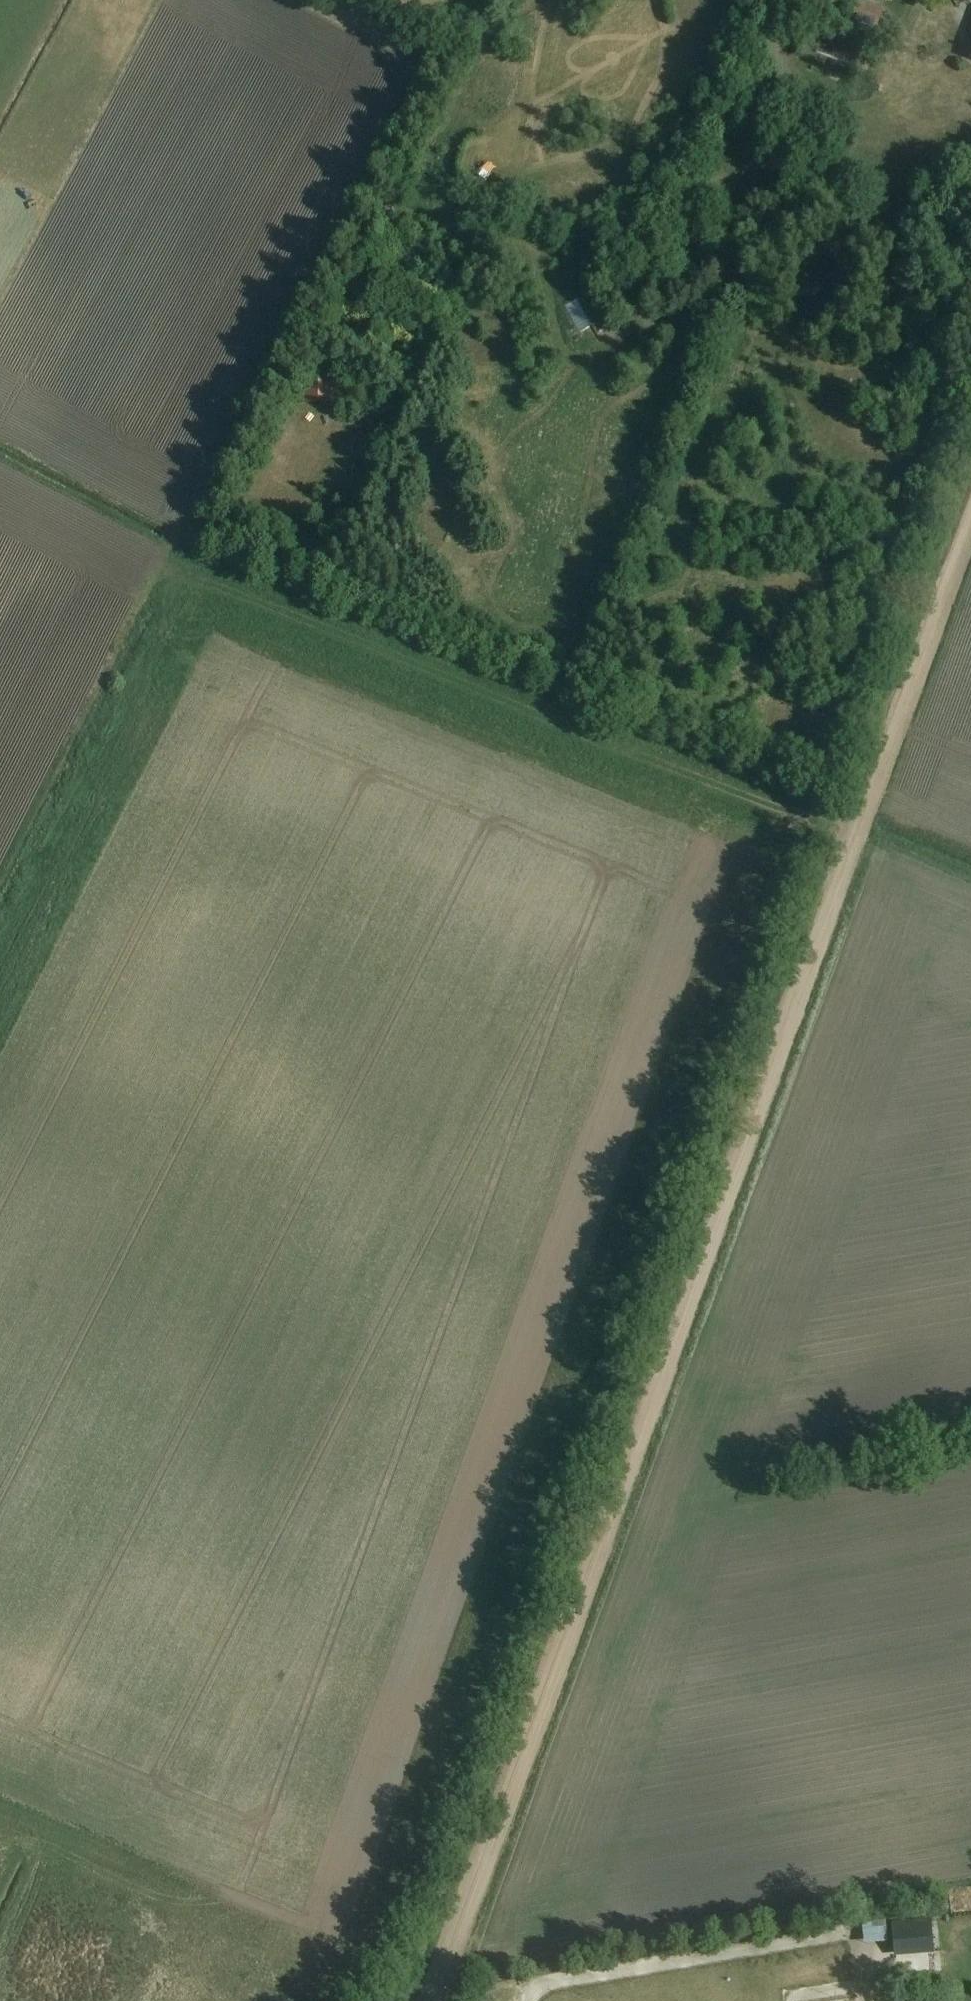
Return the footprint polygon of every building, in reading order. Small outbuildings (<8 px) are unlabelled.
[(859,4),(852,29),(876,36),(884,11),(859,4)] [(615,299),(617,311),(633,308),(630,295),(615,299)] [(580,349),(597,338),(577,305),(560,315),(580,349)] [(308,400),(316,426),(331,421),(324,395),(308,400)]
